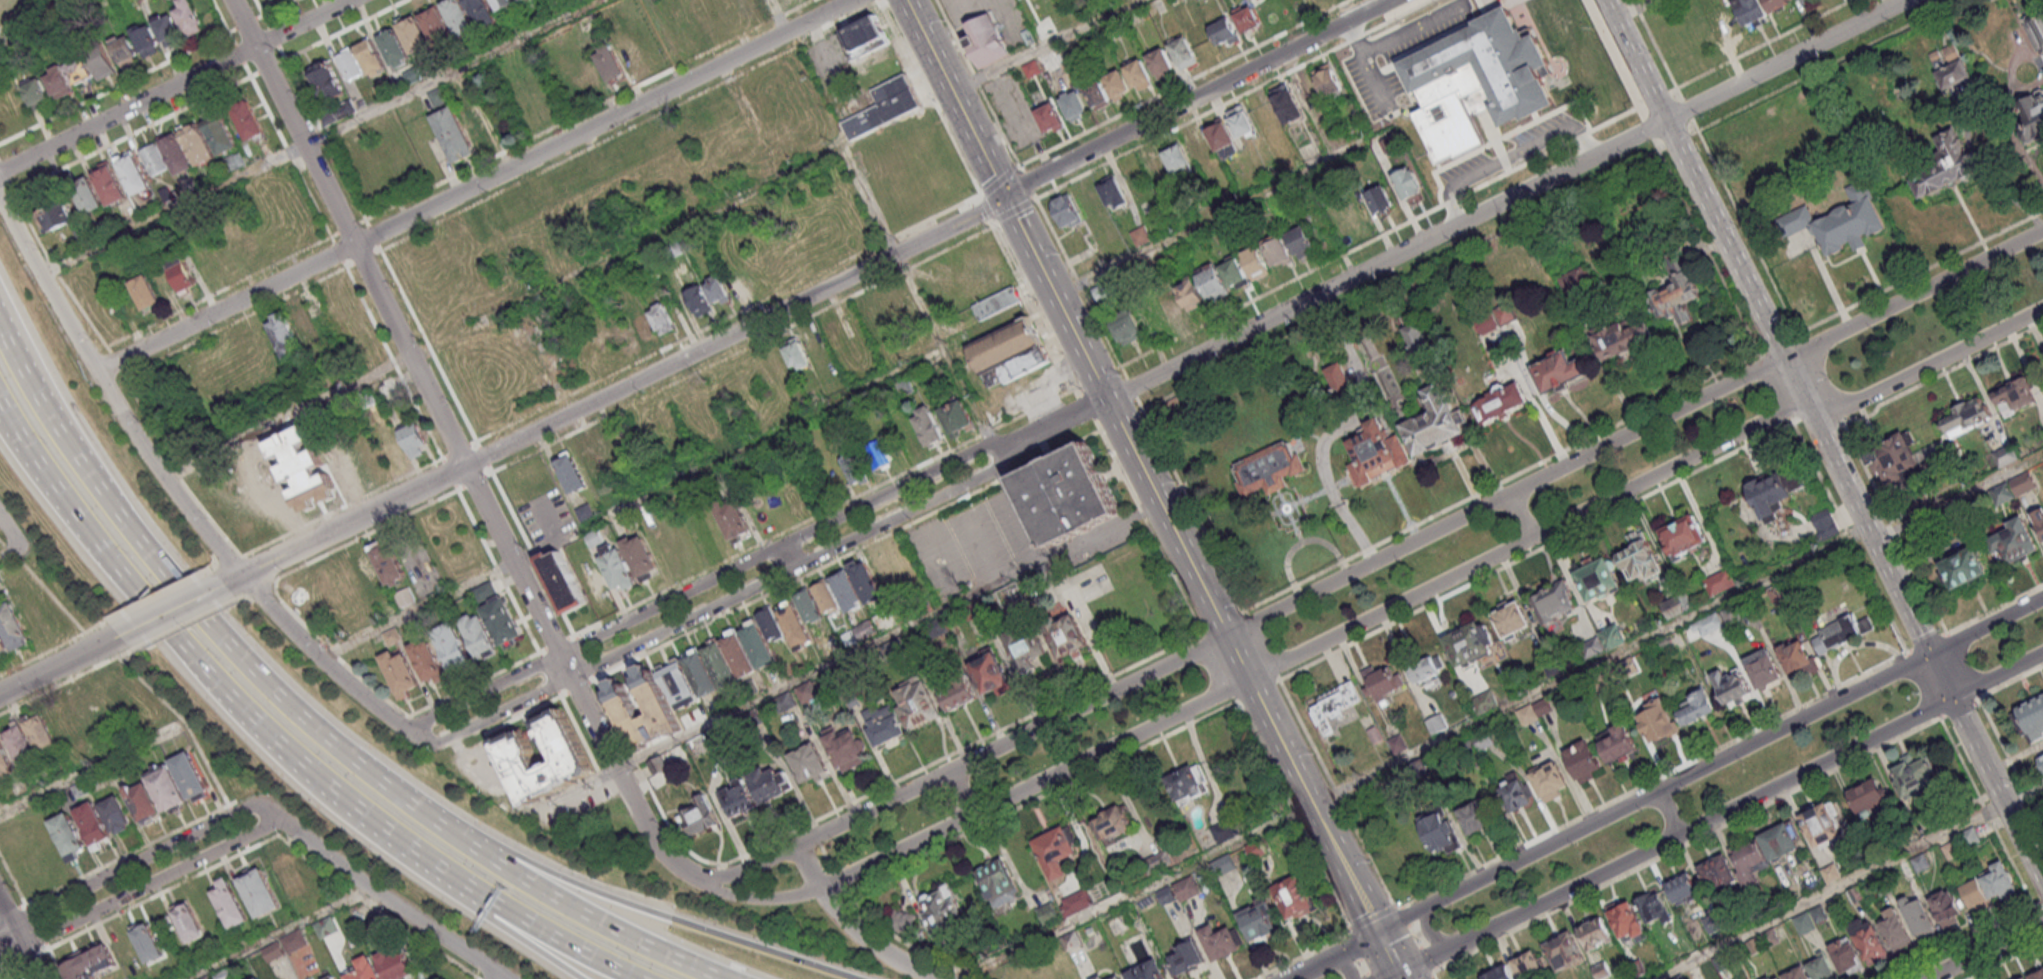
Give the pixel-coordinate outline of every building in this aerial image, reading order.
[(186,31),(188,30),(190,35),(201,30),(199,25),(203,23),(192,0),(178,0),(182,7),(175,10),(186,31)] [(441,2),(445,0),(461,0),(475,27),(458,36),(441,2)] [(480,28),(465,0),(485,0),(495,20),(480,28)] [(498,11),(492,0),(516,0),(517,2),(498,11)] [(1744,25),(1732,0),(1761,0),(1767,13),(1759,17),(1762,23),(1750,29),(1747,23),(1744,25)] [(1768,12),(1762,0),(1788,0),(1789,2),(1784,5),(1785,7),(1777,11),(1774,9),(1768,12)] [(418,14),(437,4),(452,33),(434,43),(418,14)] [(1232,9),(1244,34),(1246,33),(1247,36),(1266,26),(1262,18),(1260,19),(1253,4),(1242,9),(1240,5),(1232,9)] [(1399,62),(1475,24),(1474,21),(1483,16),(1509,4),(1520,26),(1523,25),(1524,28),(1530,25),(1533,31),(1536,30),(1552,63),(1548,65),(1551,72),(1546,75),(1547,78),(1545,79),(1556,102),(1537,111),(1524,117),(1523,115),(1502,125),(1492,105),(1476,113),(1490,140),(1456,157),(1453,151),(1438,159),(1415,112),(1427,106),(1419,91),(1415,93),(1399,62)] [(982,69),(966,34),(971,31),(968,23),(992,11),(1013,54),(982,69)] [(151,19),(163,43),(182,34),(171,13),(162,17),(161,14),(151,19)] [(2042,54),(2042,13),(2025,21),(2039,56),(2042,54)] [(396,24),(415,14),(430,44),(412,54),(396,24)] [(836,33),(876,15),(889,41),(849,61),(836,33)] [(1207,26),(1229,15),(1241,39),(1231,44),(1229,39),(1221,43),(1219,42),(1216,43),(1207,26)] [(130,29),(145,58),(158,51),(156,46),(161,44),(151,23),(142,28),(140,24),(130,29)] [(377,36),(384,33),(384,31),(389,28),(392,29),(394,27),(408,56),(404,59),(406,62),(397,66),(395,63),(391,65),(377,36)] [(123,69),(137,62),(134,56),(138,54),(129,34),(122,38),(119,33),(109,38),(123,69)] [(1168,45),(1178,65),(1180,64),(1182,68),(1195,61),(1193,57),(1194,56),(1185,36),(1177,40),(1175,36),(1168,40),(1170,43),(1168,45)] [(354,46),(371,37),(386,65),(381,68),(383,71),(375,75),(373,71),(369,73),(354,46)] [(609,42),(599,47),(601,51),(593,54),(608,84),(626,75),(609,42)] [(1944,49),(1951,64),(1962,58),(1955,44),(1944,49)] [(86,53),(99,81),(116,72),(103,45),(86,53)] [(1145,54),(1164,46),(1174,68),(1166,72),(1168,77),(1160,81),(1157,75),(1155,76),(1145,54)] [(335,55),(352,47),(365,72),(348,81),(335,55)] [(1040,59),(1046,72),(1060,66),(1053,53),(1040,59)] [(64,65),(73,85),(95,75),(86,55),(64,65)] [(1023,65),(1029,79),(1044,72),(1037,58),(1023,65)] [(1123,67),(1125,66),(1124,63),(1130,60),(1132,62),(1141,58),(1152,80),(1134,89),(1123,67)] [(1936,73),(1945,91),(1972,77),(1963,59),(1936,73)] [(310,70),(330,60),(346,94),(326,103),(310,70)] [(1312,70),(1325,97),(1344,88),(1332,61),(1312,70)] [(44,76),(53,96),(55,94),(57,98),(72,90),(70,87),(72,86),(62,67),(61,68),(59,64),(51,68),(53,72),(44,76)] [(1101,76),(1120,67),(1130,89),(1123,92),(1125,97),(1116,102),(1114,98),(1112,99),(1101,76)] [(904,72),(914,87),(877,104),(869,90),(904,72)] [(19,82),(32,106),(36,109),(49,102),(50,99),(38,77),(34,79),(32,75),(19,82)] [(1083,88),(1100,80),(1110,100),(1108,101),(1110,103),(1096,110),(1095,107),(1093,108),(1083,88)] [(1284,124),(1270,97),(1272,96),(1270,91),(1285,82),(1288,87),(1290,86),(1304,114),(1284,124)] [(442,86),(448,100),(434,106),(428,92),(442,86)] [(914,87),(922,104),(845,140),(836,123),(914,87)] [(1059,98),(1069,120),(1071,119),(1072,121),(1081,117),(1080,114),(1088,110),(1078,89),(1070,93),(1068,90),(1061,94),(1062,97),(1059,98)] [(2039,92),(2042,90),(2042,139),(2026,148),(2017,130),(2026,125),(2016,104),(2039,92)] [(1265,135),(1283,125),(1266,94),(1248,103),(1265,135)] [(230,107),(247,98),(266,136),(256,141),(253,137),(246,140),(230,107)] [(319,115),(349,99),(355,110),(325,125),(319,115)] [(1034,110),(1043,106),(1042,104),(1048,101),(1049,103),(1052,101),(1064,123),(1063,124),(1064,127),(1056,132),(1054,128),(1046,132),(1034,110)] [(1237,139),(1227,118),(1229,117),(1226,111),(1242,103),(1245,110),(1247,109),(1256,129),(1255,130),(1256,133),(1248,137),(1247,134),(1237,139)] [(431,115),(451,104),(476,152),(454,163),(431,115)] [(202,121),(220,111),(237,145),(219,155),(202,121)] [(1204,129),(1216,152),(1218,151),(1222,159),(1237,151),(1233,142),(1235,141),(1225,121),(1222,123),(1219,117),(1213,121),(1214,124),(1204,129)] [(179,131),(197,121),(214,156),(196,166),(179,131)] [(1911,181),(1917,178),(1916,176),(1940,164),(1937,159),(1938,154),(1942,152),(1937,143),(1939,142),(1937,138),(1955,129),(1969,156),(1977,152),(1982,161),(1974,165),(1977,171),(1973,173),(1974,175),(1973,177),(1968,179),(1965,179),(1965,178),(1956,182),(1958,185),(1930,198),(1929,196),(1921,200),(1911,181)] [(158,140),(176,132),(193,166),(176,175),(158,140)] [(1161,151),(1172,173),(1182,168),(1184,173),(1191,170),(1189,164),(1191,163),(1181,143),(1178,144),(1176,140),(1168,144),(1170,147),(1161,151)] [(138,149),(155,141),(167,167),(151,175),(138,149)] [(115,158),(133,195),(151,186),(133,149),(115,158)] [(223,159),(240,151),(246,163),(229,172),(223,159)] [(1171,178),(1159,153),(1142,161),(1154,186),(1171,178)] [(90,169),(107,206),(126,197),(108,160),(90,169)] [(1393,173),(1408,165),(1410,169),(1415,167),(1425,186),(1421,188),(1423,190),(1418,193),(1421,198),(1408,204),(1393,173)] [(1099,185),(1105,182),(1103,178),(1114,173),(1115,177),(1117,176),(1129,200),(1118,206),(1116,202),(1109,205),(1099,185)] [(71,184),(86,214),(103,205),(88,175),(71,184)] [(1843,186),(1864,176),(1889,229),(1864,241),(1866,244),(1852,251),(1851,247),(1825,260),(1814,237),(1810,239),(1806,229),(1780,242),(1770,221),(1805,204),(1814,222),(1832,213),(1835,209),(1840,205),(1846,204),(1852,203),(1843,186)] [(1365,193),(1383,184),(1394,204),(1390,207),(1392,210),(1383,215),(1380,211),(1376,213),(1365,193)] [(1049,201),(1070,191),(1082,217),(1080,218),(1082,222),(1073,226),(1071,224),(1062,228),(1049,201)] [(45,232),(72,220),(60,194),(33,207),(45,232)] [(1285,233),(1303,223),(1315,246),(1311,248),(1313,252),(1302,258),(1299,253),(1297,254),(1285,233)] [(1130,231),(1143,224),(1150,239),(1137,246),(1130,231)] [(1260,241),(1272,266),(1280,262),(1283,267),(1293,262),(1291,257),(1293,256),(1283,236),(1280,237),(1277,233),(1260,241)] [(1238,251),(1255,242),(1271,272),(1253,281),(1238,251)] [(1647,297),(1659,322),(1668,317),(1671,322),(1678,318),(1682,326),(1693,320),(1686,305),(1700,298),(1677,252),(1663,259),(1677,286),(1664,293),(1662,289),(1647,297)] [(166,261),(182,253),(197,283),(191,286),(191,290),(184,294),(180,294),(164,262),(166,261)] [(1219,266),(1227,262),(1225,258),(1235,254),(1236,257),(1238,256),(1249,278),(1248,278),(1250,282),(1238,288),(1236,284),(1229,288),(1219,266)] [(1197,275),(1206,270),(1204,266),(1212,262),(1214,265),(1216,264),(1228,288),(1227,289),(1229,293),(1218,298),(1215,294),(1208,297),(1197,275)] [(1559,279),(1584,266),(1590,277),(1587,278),(1590,283),(1568,295),(1559,279)] [(705,285),(710,282),(708,278),(718,273),(731,299),(723,303),(721,298),(714,302),(705,285)] [(129,283),(144,274),(159,301),(154,304),(156,308),(146,314),(129,283)] [(1176,286),(1183,282),(1182,280),(1192,274),(1205,298),(1203,299),(1204,302),(1189,309),(1188,306),(1187,307),(1176,286)] [(1115,279),(1122,292),(1100,304),(1093,290),(1115,279)] [(686,291),(693,287),(691,284),(695,282),(697,285),(701,283),(711,304),(709,305),(711,310),(699,316),(697,311),(696,312),(686,291)] [(1155,296),(1175,286),(1186,308),(1184,310),(1186,313),(1171,321),(1169,317),(1166,318),(1155,296)] [(972,309),(1015,287),(1022,301),(979,323),(972,309)] [(286,313),(294,309),(291,304),(300,300),(320,337),(316,339),(318,343),(310,347),(306,341),(302,343),(286,313)] [(649,312),(657,331),(660,330),(661,333),(674,328),(672,323),(673,323),(665,305),(659,307),(658,304),(655,305),(656,308),(649,312)] [(1495,312),(1503,327),(1518,320),(1511,304),(1495,312)] [(1108,317),(1119,341),(1122,340),(1125,347),(1143,337),(1141,332),(1144,331),(1131,306),(1108,317)] [(631,318),(638,315),(636,311),(640,309),(642,312),(645,310),(657,336),(644,342),(642,338),(640,338),(631,318)] [(267,323),(274,320),(272,316),(280,311),(282,316),(285,315),(300,344),(293,348),(295,353),(285,359),(267,323)] [(1493,311),(1501,328),(1482,337),(1474,321),(1493,311)] [(1411,363),(1434,351),(1419,322),(1416,324),(1411,314),(1402,319),(1407,328),(1404,330),(1413,348),(1405,352),(1411,363)] [(980,372),(967,346),(1028,316),(1040,340),(980,372)] [(1589,331),(1605,361),(1620,354),(1624,361),(1637,355),(1634,347),(1653,338),(1644,319),(1625,329),(1621,322),(1603,331),(1600,325),(1589,331)] [(786,347),(799,340),(811,365),(800,369),(798,365),(795,366),(786,347)] [(1040,340),(980,372),(989,388),(1049,357),(1040,340)] [(1532,367),(1546,396),(1557,390),(1559,394),(1570,388),(1568,385),(1588,375),(1581,360),(1574,363),(1567,350),(1561,353),(1560,350),(1550,355),(1551,358),(1532,367)] [(1326,371),(1341,363),(1359,399),(1343,406),(1326,371)] [(1990,391),(1996,405),(2009,400),(2013,409),(2034,400),(2029,388),(2032,387),(2026,374),(1990,391)] [(377,384),(385,398),(400,389),(392,375),(377,384)] [(897,384),(903,397),(915,392),(909,379),(897,384)] [(1400,427),(1416,460),(1466,435),(1450,402),(1449,403),(1439,383),(1423,391),(1424,393),(1421,395),(1421,398),(1424,406),(1428,407),(1426,414),(1400,427)] [(1472,407),(1482,427),(1500,418),(1501,421),(1510,417),(1509,414),(1515,411),(1514,409),(1529,402),(1520,383),(1508,389),(1507,386),(1502,385),(1497,388),(1495,392),(1488,395),(1490,398),(1472,407)] [(1941,420),(1947,433),(1965,424),(1966,427),(1991,415),(1981,394),(1954,408),(1956,413),(1941,420)] [(949,404),(962,429),(965,427),(967,430),(975,427),(962,397),(949,404)] [(916,409),(927,404),(943,438),(927,446),(913,417),(919,414),(916,409)] [(962,429),(959,429),(962,434),(952,439),(938,410),(949,404),(962,429)] [(1347,471),(1351,469),(1349,466),(1358,462),(1348,443),(1369,432),(1366,425),(1379,418),(1393,445),(1401,441),(1412,463),(1400,469),(1396,461),(1369,475),(1373,483),(1360,489),(1359,486),(1355,488),(1347,471)] [(398,430),(417,420),(428,443),(421,446),(425,453),(413,459),(398,430)] [(265,442),(307,422),(316,440),(304,446),(307,452),(319,446),(327,463),(317,468),(320,474),(327,471),(335,487),(332,489),(336,498),(327,503),(323,495),(314,499),(318,507),(305,513),(303,507),(298,509),(289,491),(299,486),(295,479),(285,484),(277,466),(287,461),(283,455),(273,460),(265,442)] [(1902,430),(1870,447),(1873,451),(1866,455),(1883,488),(1902,479),(1906,486),(1917,480),(1912,470),(1921,466),(1902,430)] [(1014,475),(1087,439),(1122,510),(1049,546),(1014,475)] [(862,449),(880,440),(893,464),(883,469),(881,466),(873,470),(862,449)] [(1236,466),(1246,461),(1246,460),(1275,446),(1276,447),(1286,443),(1287,446),(1289,444),(1295,456),(1299,454),(1307,472),(1293,479),(1291,476),(1285,479),(1288,488),(1270,497),(1265,488),(1257,491),(1259,494),(1245,501),(1236,484),(1241,482),(1235,470),(1238,469),(1236,466)] [(2012,444),(2020,459),(2001,469),(1993,454),(2012,444)] [(839,458),(852,484),(859,481),(860,483),(869,479),(855,450),(839,458)] [(555,461),(571,453),(588,486),(571,494),(555,461)] [(1748,487),(1760,480),(1761,483),(1781,473),(1783,475),(1796,469),(1805,487),(1792,494),(1793,497),(1781,503),(1784,509),(1777,513),(1779,515),(1777,516),(1779,521),(1769,526),(1767,521),(1764,522),(1760,513),(1759,513),(1748,491),(1749,490),(1748,487)] [(2010,481),(2018,497),(2038,488),(2030,472),(2010,481)] [(2008,482),(2017,498),(1998,508),(1990,491),(2008,482)] [(1925,488),(1932,503),(1910,513),(1903,498),(1925,488)] [(714,508),(732,544),(752,534),(734,498),(714,508)] [(1963,503),(1971,519),(1953,528),(1945,512),(1963,503)] [(1830,509),(1841,533),(1824,542),(1812,519),(1830,509)] [(2042,539),(2042,510),(2032,516),(2042,539)] [(1659,531),(1675,564),(1684,559),(1683,556),(1688,554),(1687,553),(1707,543),(1694,515),(1659,531)] [(2023,517),(2040,551),(2010,566),(2006,558),(2000,560),(1997,554),(1995,555),(1989,541),(2011,530),(2008,524),(2023,517)] [(584,534),(598,527),(604,540),(591,547),(584,534)] [(1618,556),(1630,581),(1635,579),(1635,580),(1640,578),(1642,582),(1648,578),(1649,580),(1653,578),(1655,581),(1661,578),(1660,575),(1664,573),(1644,533),(1639,535),(1637,532),(1628,537),(1634,548),(1630,548),(1623,551),(1621,554),(1618,556)] [(620,541),(641,582),(653,575),(651,571),(657,568),(640,535),(632,539),(631,536),(620,541)] [(368,545),(387,536),(406,575),(400,578),(402,583),(395,586),(394,583),(388,585),(368,545)] [(600,557),(604,555),(600,548),(612,542),(615,548),(619,546),(635,578),(633,579),(636,584),(627,588),(625,583),(616,588),(600,557)] [(1976,547),(1989,575),(1977,581),(1978,584),(1967,589),(1966,587),(1950,595),(1940,574),(1944,572),(1940,564),(1976,547)] [(536,559),(558,548),(587,604),(565,616),(536,559)] [(367,591),(384,581),(365,549),(348,559),(367,591)] [(611,598),(594,553),(574,561),(591,606),(611,598)] [(849,569),(850,568),(848,563),(858,558),(860,562),(865,560),(884,596),(867,605),(849,569)] [(1574,575),(1584,594),(1582,595),(1586,603),(1588,602),(1590,604),(1600,599),(1602,600),(1608,597),(1609,594),(1621,587),(1613,571),(1615,570),(1616,567),(1614,563),(1611,562),(1609,563),(1607,559),(1597,564),(1594,558),(1584,563),(1587,569),(1574,575)] [(1051,562),(1060,578),(1045,586),(1037,570),(1051,562)] [(4,580),(16,575),(11,563),(0,567),(4,580)] [(830,577),(847,569),(864,605),(847,613),(830,577)] [(1704,581),(1713,598),(1737,586),(1729,569),(1704,581)] [(812,586),(826,579),(839,605),(825,613),(812,586)] [(480,607),(499,646),(504,644),(506,647),(516,642),(514,638),(523,633),(503,593),(498,594),(492,580),(474,589),(482,605),(480,607)] [(1567,581),(1575,598),(1572,599),(1577,609),(1557,620),(1561,629),(1550,634),(1533,601),(1542,596),(1541,594),(1551,589),(1552,591),(1559,587),(1558,585),(1567,581)] [(994,591),(1000,606),(1021,598),(1016,583),(994,591)] [(1780,584),(1787,598),(1774,604),(1767,591),(1780,584)] [(395,592),(409,585),(417,599),(403,606),(395,592)] [(793,596),(808,588),(822,614),(820,615),(821,617),(811,622),(810,620),(806,622),(793,596)] [(930,615),(961,607),(956,588),(925,596),(930,615)] [(1661,605),(1677,597),(1677,598),(1686,594),(1693,607),(1685,611),(1686,613),(1669,621),(1661,605)] [(777,611),(779,610),(777,607),(783,604),(782,603),(791,598),(793,603),(795,602),(813,638),(806,641),(808,645),(799,650),(797,647),(795,648),(777,611)] [(981,599),(988,613),(970,622),(962,608),(981,599)] [(1493,616),(1505,640),(1507,640),(1509,643),(1519,638),(1517,635),(1533,627),(1520,602),(1511,607),(1509,602),(1500,606),(1502,611),(1493,616)] [(12,648),(0,623),(0,610),(13,604),(30,640),(12,648)] [(756,614),(763,611),(762,608),(769,605),(785,634),(770,642),(756,614)] [(1721,613),(1732,633),(1745,626),(1735,606),(1721,613)] [(874,619),(881,634),(898,625),(891,610),(874,619)] [(460,619),(478,656),(484,653),(487,658),(497,653),(494,648),(497,647),(481,614),(474,618),(472,613),(460,619)] [(1691,626),(1718,613),(1724,626),(1712,632),(1713,634),(1703,639),(1700,631),(1695,633),(1691,626)] [(1813,640),(1822,657),(1852,642),(1851,641),(1874,629),(1869,619),(1857,625),(1852,615),(1820,631),(1822,636),(1813,640)] [(1043,624),(1060,661),(1071,656),(1074,660),(1082,657),(1079,651),(1088,646),(1074,616),(1058,623),(1056,618),(1043,624)] [(740,630),(748,627),(746,622),(755,617),(776,661),(759,669),(740,630)] [(929,626),(936,640),(951,632),(944,618),(929,626)] [(433,630),(453,620),(472,658),(453,668),(433,630)] [(855,629),(862,643),(879,634),(872,621),(855,629)] [(1479,623),(1481,628),(1487,626),(1490,632),(1491,633),(1493,635),(1493,637),(1493,639),(1497,646),(1492,648),(1495,654),(1475,664),(1474,662),(1460,670),(1445,640),(1448,639),(1446,635),(1468,624),(1470,627),(1479,623)] [(1599,634),(1608,652),(1627,643),(1618,625),(1599,634)] [(722,640),(729,637),(726,631),(737,626),(759,671),(740,679),(722,640)] [(10,650),(0,655),(0,630),(10,650)] [(1003,637),(1022,677),(1036,671),(1033,663),(1047,656),(1035,630),(1021,637),(1017,630),(1003,637)] [(853,631),(859,643),(848,649),(842,637),(853,631)] [(408,645),(426,682),(436,677),(439,683),(448,679),(444,671),(447,670),(429,635),(408,645)] [(702,650),(710,646),(708,640),(717,635),(739,680),(721,689),(702,650)] [(882,648),(890,663),(914,651),(906,635),(882,648)] [(1599,637),(1605,651),(1587,660),(1581,646),(1599,637)] [(1779,654),(1790,676),(1799,671),(1803,678),(1821,669),(1816,658),(1812,660),(1802,642),(1793,646),(1792,643),(1779,649),(1781,653),(1779,654)] [(682,659),(692,654),(690,650),(698,646),(719,689),(701,698),(682,659)] [(972,666),(987,697),(997,692),(1000,698),(1016,691),(994,647),(983,653),(986,659),(972,666)] [(379,656),(401,701),(413,695),(410,690),(421,685),(405,652),(396,657),(393,649),(379,656)] [(1744,662),(1759,692),(1784,680),(1769,649),(1744,662)] [(656,672),(658,671),(656,667),(663,663),(666,667),(672,664),(670,660),(677,656),(697,694),(695,695),(697,700),(679,709),(676,705),(674,706),(656,672)] [(1409,669),(1417,685),(1425,681),(1426,682),(1432,679),(1431,678),(1440,673),(1432,657),(1409,669)] [(1617,664),(1625,680),(1640,672),(1633,657),(1617,664)] [(603,690),(634,754),(647,747),(644,742),(666,731),(668,734),(679,729),(650,670),(647,671),(643,664),(635,668),(638,674),(634,676),(651,713),(641,718),(623,681),(619,683),(615,676),(603,682),(607,689),(603,690)] [(939,689),(951,714),(980,700),(963,667),(952,672),(956,680),(939,689)] [(1362,674),(1375,668),(1378,674),(1386,670),(1387,672),(1390,670),(1399,688),(1398,689),(1399,691),(1387,697),(1389,701),(1382,705),(1377,695),(1369,698),(1366,691),(1370,689),(1371,688),(1371,687),(1371,686),(1370,683),(1367,684),(1362,674)] [(1712,676),(1727,707),(1728,706),(1730,711),(1754,699),(1739,669),(1733,672),(1735,676),(1732,678),(1731,676),(1726,678),(1722,671),(1712,676)] [(898,688),(900,692),(897,693),(904,707),(899,709),(912,733),(945,718),(927,682),(924,683),(921,677),(920,677),(919,677),(917,677),(916,678),(914,679),(913,680),(911,681),(898,688)] [(750,683),(756,695),(765,691),(759,678),(750,683)] [(796,689),(804,706),(821,697),(813,681),(796,689)] [(1353,681),(1357,688),(1355,688),(1362,702),(1344,711),(1346,715),(1336,721),(1334,717),(1329,720),(1336,733),(1327,737),(1322,727),(1321,727),(1314,714),(1315,714),(1313,710),(1322,706),(1318,699),(1353,681)] [(1704,687),(1717,713),(1686,729),(1678,715),(1685,711),(1682,706),(1691,701),(1690,698),(1695,696),(1693,692),(1704,687)] [(791,691),(799,706),(782,715),(774,700),(791,691)] [(1492,691),(1499,705),(1480,716),(1472,702),(1492,691)] [(846,699),(851,710),(862,705),(857,694),(846,699)] [(1534,706),(1541,718),(1554,712),(1548,699),(1534,706)] [(1638,718),(1652,745),(1669,737),(1670,738),(1680,734),(1662,699),(1658,701),(1657,700),(1654,701),(1654,703),(1647,707),(1650,712),(1638,718)] [(2019,711),(2042,699),(2042,740),(2037,743),(2033,735),(2031,735),(2019,711)] [(864,714),(870,727),(868,728),(878,749),(907,735),(893,705),(882,711),(881,710),(875,712),(875,714),(873,710),(864,714)] [(1533,706),(1540,720),(1524,729),(1516,714),(1533,706)] [(738,718),(745,732),(765,722),(758,709),(738,718)] [(561,711),(564,712),(595,776),(566,790),(565,792),(559,795),(556,794),(545,799),(544,798),(539,800),(540,802),(535,804),(534,806),(530,809),(529,808),(528,808),(496,745),(497,743),(501,741),(502,742),(520,733),(524,735),(532,752),(533,757),(532,757),(539,773),(545,771),(544,768),(552,765),(553,767),(559,764),(552,747),(547,746),(536,724),(561,711)] [(1427,723),(1434,737),(1450,729),(1442,715),(1427,723)] [(26,725),(44,716),(61,752),(43,761),(26,725)] [(5,736),(15,731),(12,725),(21,721),(40,760),(22,769),(5,736)] [(1597,737),(1611,764),(1638,750),(1624,723),(1597,737)] [(1377,727),(1385,741),(1375,746),(1368,733),(1377,727)] [(707,735),(715,751),(729,744),(720,728),(707,735)] [(824,733),(827,739),(826,739),(840,769),(843,768),(846,773),(867,763),(865,759),(868,758),(855,731),(853,733),(851,730),(841,735),(839,732),(838,733),(835,728),(824,733)] [(1473,737),(1480,752),(1496,745),(1488,729),(1473,737)] [(1402,735),(1410,750),(1396,757),(1389,742),(1402,735)] [(1459,743),(1466,757),(1478,751),(1471,737),(1459,743)] [(14,769),(0,776),(0,741),(14,769)] [(1564,753),(1576,747),(1576,746),(1587,741),(1589,746),(1591,745),(1604,770),(1594,775),(1596,779),(1582,786),(1580,782),(1579,782),(1564,753)] [(789,758),(795,770),(796,770),(805,786),(816,781),(818,784),(831,778),(829,774),(830,773),(816,744),(813,745),(812,742),(806,745),(807,748),(790,756),(790,758),(789,758)] [(173,763),(191,754),(210,793),(192,802),(173,763)] [(1894,771),(1906,766),(1903,759),(1912,754),(1916,761),(1930,755),(1939,773),(1934,776),(1938,784),(1905,800),(1897,784),(1900,783),(1894,771)] [(648,764),(655,778),(669,771),(662,757),(648,764)] [(1411,766),(1418,779),(1429,774),(1423,760),(1411,766)] [(1532,772),(1541,768),(1543,771),(1546,769),(1545,768),(1556,763),(1557,767),(1560,765),(1571,788),(1561,793),(1563,797),(1546,806),(1532,777),(1534,776),(1532,772)] [(1166,780),(1179,807),(1210,792),(1206,784),(1208,783),(1200,766),(1194,768),(1193,767),(1166,780)] [(148,780),(172,769),(189,803),(166,815),(148,780)] [(749,777),(763,807),(789,794),(776,769),(767,774),(765,769),(749,777)] [(1499,789),(1513,816),(1534,806),(1518,772),(1508,777),(1511,783),(1499,789)] [(719,796),(723,804),(727,802),(735,819),(758,808),(745,781),(742,780),(737,782),(735,785),(738,791),(733,794),(731,790),(719,796)] [(1849,794),(1861,818),(1862,817),(1864,821),(1875,816),(1873,812),(1894,801),(1887,788),(1883,791),(1877,780),(1849,794)] [(73,789),(79,801),(92,794),(86,782),(73,789)] [(127,795),(143,825),(145,824),(148,830),(159,824),(157,818),(164,815),(148,785),(134,791),(133,788),(128,791),(130,794),(127,795)] [(677,819),(682,829),(684,828),(689,839),(710,830),(710,831),(719,827),(719,825),(720,824),(707,795),(697,799),(701,806),(686,813),(687,814),(677,819)] [(100,807),(115,835),(119,833),(121,837),(132,831),(130,827),(133,826),(119,798),(100,807)] [(1459,813),(1471,838),(1499,825),(1486,800),(1459,813)] [(1800,818),(1805,826),(1803,827),(1809,840),(1810,839),(1816,851),(1845,837),(1836,819),(1840,817),(1833,802),(1800,818)] [(1418,821),(1428,816),(1430,820),(1434,818),(1430,809),(1441,803),(1464,848),(1450,855),(1447,848),(1436,854),(1418,821)] [(77,814),(95,805),(112,840),(95,849),(77,814)] [(1100,818),(1101,820),(1093,824),(1102,842),(1112,836),(1114,839),(1134,829),(1126,812),(1124,813),(1121,807),(1100,818)] [(1925,814),(1935,833),(1951,825),(1943,810),(1937,813),(1935,809),(1925,814)] [(51,824),(69,815),(86,851),(69,859),(51,824)] [(1211,829),(1219,846),(1241,835),(1233,818),(1211,829)] [(1760,838),(1773,864),(1801,851),(1788,825),(1760,838)] [(1033,844),(1053,883),(1068,876),(1062,863),(1078,855),(1064,828),(1033,844)] [(1962,835),(1969,850),(1983,843),(1976,828),(1962,835)] [(1757,840),(1770,867),(1755,874),(1759,883),(1745,890),(1738,875),(1741,874),(1729,850),(1744,843),(1745,846),(1757,840)] [(1246,848),(1254,862),(1269,854),(1262,841),(1246,848)] [(1956,841),(1962,854),(1949,860),(1943,848),(1956,841)] [(1143,863),(1151,878),(1175,865),(1168,850),(1143,863)] [(1912,860),(1918,874),(1932,868),(1926,854),(1912,860)] [(1212,864),(1219,879),(1238,870),(1231,855),(1212,864)] [(1698,869),(1708,889),(1710,887),(1714,894),(1739,882),(1725,855),(1698,869)] [(979,874),(988,892),(987,895),(991,902),(994,903),(997,910),(1019,899),(1017,895),(1020,893),(1019,892),(1021,891),(1005,861),(989,869),(988,869),(983,871),(983,872),(979,874)] [(1993,867),(2005,861),(2018,888),(2017,888),(2020,893),(2004,901),(2001,895),(1992,900),(1983,881),(1997,874),(1993,867)] [(1841,876),(1834,863),(1821,871),(1829,883),(1841,876)] [(240,882),(264,870),(283,909),(260,921),(240,882)] [(1690,873),(1703,898),(1691,905),(1689,902),(1680,907),(1679,904),(1676,906),(1666,886),(1690,873)] [(1872,879),(1878,891),(1891,886),(1885,873),(1872,879)] [(1174,887),(1182,905),(1202,895),(1193,877),(1174,887)] [(1273,889),(1286,915),(1282,917),(1286,926),(1314,913),(1315,914),(1322,911),(1309,885),(1305,887),(1300,877),(1273,889)] [(213,895),(223,890),(220,884),(229,879),(251,923),(233,932),(213,895)] [(1980,881),(1993,906),(1981,912),(1979,908),(1973,911),(1963,889),(1980,881)] [(915,893),(923,908),(921,909),(925,917),(927,916),(941,945),(958,936),(951,921),(965,915),(950,885),(943,889),(945,893),(934,898),(933,897),(931,896),(927,898),(926,900),(921,890),(915,893)] [(1157,894),(1164,908),(1178,901),(1172,887),(1157,894)] [(1860,887),(1866,900),(1855,906),(1849,893),(1860,887)] [(1062,908),(1067,919),(1096,906),(1088,890),(1064,902),(1066,906),(1062,908)] [(1930,902),(1944,930),(1961,922),(1959,919),(1963,917),(1952,893),(1948,895),(1947,892),(1937,896),(1938,898),(1930,902)] [(1634,902),(1647,928),(1659,922),(1657,919),(1661,917),(1665,925),(1673,921),(1660,894),(1649,899),(1648,895),(1634,902)] [(1238,916),(1252,944),(1256,942),(1257,944),(1277,934),(1276,932),(1278,931),(1272,920),(1277,917),(1270,903),(1268,904),(1265,898),(1257,902),(1260,908),(1255,911),(1254,909),(1238,916)] [(1901,902),(1905,909),(1903,910),(1917,938),(1920,936),(1922,940),(1937,933),(1935,929),(1937,928),(1923,900),(1914,905),(1911,898),(1901,902)] [(1755,905),(1761,917),(1774,911),(1768,899),(1755,905)] [(1607,909),(1610,914),(1608,915),(1622,941),(1623,940),(1625,944),(1634,940),(1635,940),(1637,939),(1639,944),(1649,939),(1645,930),(1646,929),(1640,917),(1638,918),(1631,904),(1624,908),(1621,902),(1607,909)] [(175,915),(181,912),(181,910),(191,905),(207,938),(190,946),(175,915)] [(1039,911),(1047,927),(1060,921),(1052,905),(1039,911)] [(1818,925),(1811,912),(1822,906),(1829,919),(1818,925)] [(1754,907),(1760,919),(1746,926),(1741,914),(1754,907)] [(1881,927),(1893,953),(1914,943),(1900,915),(1899,916),(1896,909),(1885,914),(1888,919),(1882,922),(1884,925),(1881,927)] [(895,912),(890,929),(913,935),(917,917),(895,912)] [(1717,913),(1725,929),(1711,936),(1703,920),(1717,913)] [(1809,913),(1817,930),(1801,937),(1793,920),(1809,913)] [(322,939),(340,930),(332,915),(314,924),(322,939)] [(1579,930),(1589,950),(1591,949),(1592,952),(1600,948),(1599,947),(1607,943),(1608,946),(1614,942),(1613,940),(1614,940),(1603,918),(1579,930)] [(1849,928),(1871,969),(1892,958),(1875,927),(1874,927),(1872,923),(1866,926),(1863,920),(1849,928)] [(131,931),(148,922),(166,958),(148,967),(131,931)] [(1201,933),(1216,965),(1243,952),(1231,929),(1218,936),(1212,925),(1202,930),(1203,932),(1201,933)] [(279,938),(279,940),(261,948),(268,963),(287,954),(309,944),(301,928),(279,938)] [(1762,935),(1769,949),(1781,943),(1774,929),(1762,935)] [(1062,939),(1069,953),(1084,946),(1077,932),(1062,939)] [(1545,946),(1554,966),(1555,966),(1560,974),(1572,968),(1572,967),(1576,965),(1577,967),(1587,962),(1572,933),(1545,946)] [(1761,937),(1767,950),(1754,956),(1748,943),(1761,937)] [(1850,937),(1867,969),(1851,977),(1850,974),(1844,977),(1832,955),(1833,954),(1830,948),(1850,937)] [(1190,943),(1202,967),(1195,970),(1196,972),(1191,974),(1190,973),(1180,978),(1180,977),(1174,978),(1169,968),(1173,966),(1169,959),(1179,954),(1177,949),(1190,943)] [(70,978),(98,978),(95,974),(97,973),(98,976),(118,966),(108,945),(64,967),(70,978)] [(387,978),(403,978),(417,972),(406,950),(397,954),(393,947),(376,955),(387,978)] [(1546,975),(1538,978),(1521,978),(1513,963),(1535,952),(1546,975)] [(1727,952),(1735,966),(1721,973),(1714,960),(1727,952)] [(1824,952),(1838,978),(1814,978),(1808,967),(1822,960),(1819,954),(1824,952)] [(372,954),(354,961),(358,971),(346,975),(348,978),(382,978),(372,954)] [(1635,978),(1637,978),(1648,973),(1642,960),(1629,966),(1635,978)] [(1128,978),(1166,978),(1157,961),(1136,972),(1134,968),(1126,972),(1128,975),(1126,976),(1128,978)] [(1598,978),(1605,978),(1613,975),(1606,961),(1592,968),(1598,978)] [(1508,965),(1515,978),(1483,978),(1508,965)] [(1805,968),(1810,978),(1784,978),(1805,968)] [(2017,978),(2042,978),(2042,969),(2017,978)]
